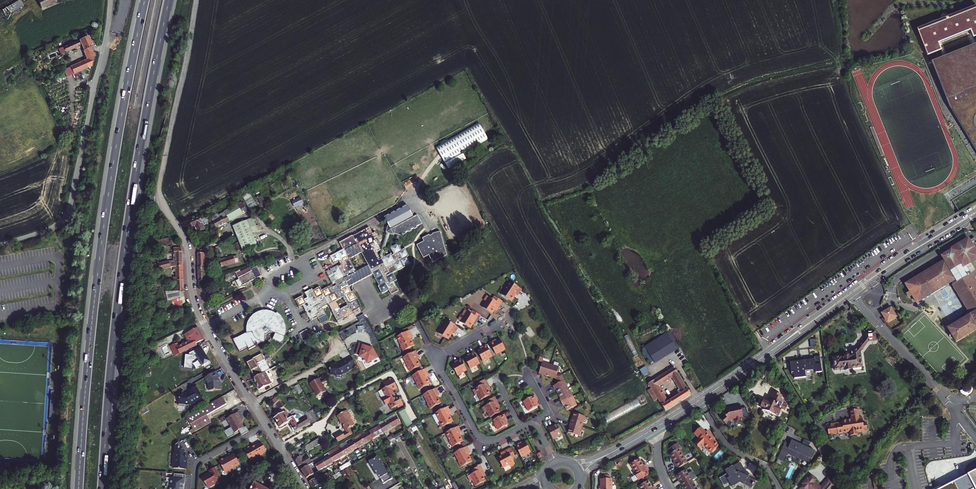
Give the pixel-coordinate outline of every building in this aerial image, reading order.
[(1,10),(5,17),(24,7),(20,0),(1,10)] [(41,9),(56,2),(55,0),(38,0),(41,9)] [(917,29),(927,57),(942,51),(939,43),(970,31),(973,38),(975,37),(975,6),(917,29)] [(88,36),(59,49),(61,54),(81,45),(87,59),(71,66),(68,60),(61,63),(67,77),(92,66),(95,52),(88,36)] [(932,63),(949,108),(975,152),(975,45),(932,63)] [(443,163),(486,139),(477,122),(434,146),(443,163)] [(249,193),(242,197),(249,210),(256,206),(249,193)] [(422,202),(431,220),(437,217),(428,199),(422,202)] [(242,213),(246,211),(242,204),(237,206),(236,204),(216,215),(213,209),(206,213),(212,223),(215,228),(242,214),(242,213)] [(383,217),(387,224),(384,232),(385,232),(389,233),(393,235),(393,233),(399,235),(401,234),(401,235),(405,233),(404,232),(406,231),(407,232),(410,230),(410,229),(412,227),(412,228),(416,226),(415,225),(420,222),(416,214),(414,211),(410,213),(405,204),(383,217)] [(212,223),(206,213),(204,214),(205,216),(199,220),(198,218),(190,222),(193,228),(195,227),(199,234),(206,230),(204,227),(207,225),(207,226),(212,223)] [(236,238),(245,234),(240,224),(227,230),(232,240),(236,238)] [(379,286),(378,287),(382,294),(389,291),(391,294),(399,290),(394,281),(397,280),(393,272),(411,263),(407,255),(408,254),(404,247),(400,249),(397,242),(390,246),(393,253),(391,254),(391,253),(383,256),(385,259),(382,261),(380,258),(378,259),(377,258),(378,258),(376,253),(378,251),(376,247),(377,247),(371,234),(368,236),(365,229),(352,236),(355,241),(358,240),(359,243),(345,251),(344,249),(329,257),(334,264),(338,262),(340,265),(339,266),(338,265),(330,269),(330,271),(329,271),(328,270),(325,272),(332,285),(334,284),(335,286),(329,289),(328,287),(321,291),(319,287),(312,291),(311,289),(304,293),(306,298),(303,300),(302,296),(294,300),(298,308),(302,306),(305,312),(310,321),(317,318),(321,327),(329,323),(322,309),(342,298),(346,307),(340,310),(339,308),(331,312),(337,323),(344,319),(344,320),(355,315),(354,312),(361,309),(356,300),(358,298),(354,291),(352,292),(349,287),(373,275),(379,286)] [(389,233),(385,232),(378,255),(380,258),(382,261),(385,259),(383,256),(382,254),(389,233)] [(424,242),(417,245),(423,258),(429,255),(430,256),(429,257),(433,263),(447,255),(440,232),(433,234),(433,235),(430,236),(429,235),(422,238),(424,242)] [(236,238),(239,245),(248,241),(245,234),(236,238)] [(916,304),(935,293),(950,283),(955,280),(950,272),(958,267),(960,269),(964,266),(975,258),(975,254),(967,239),(948,250),(949,252),(952,256),(950,257),(947,253),(943,256),(946,260),(943,262),(928,271),(905,285),(910,293),(912,297),(916,304)] [(156,252),(174,247),(172,240),(154,245),(156,252)] [(176,268),(184,268),(183,249),(176,250),(176,255),(175,255),(175,262),(162,263),(162,270),(176,268)] [(220,264),(221,268),(235,264),(233,257),(219,261),(220,264)] [(180,294),(180,290),(171,290),(168,291),(168,289),(165,289),(164,281),(162,270),(162,263),(161,262),(152,263),(151,263),(152,270),(149,304),(163,301),(185,298),(185,293),(180,294)] [(950,272),(955,280),(950,283),(951,286),(966,277),(966,276),(967,275),(967,276),(970,275),(964,266),(960,269),(958,267),(950,272)] [(239,288),(255,279),(248,267),(235,275),(237,278),(234,280),(239,288)] [(175,282),(184,281),(184,268),(176,268),(176,271),(179,271),(179,280),(175,280),(175,282)] [(948,330),(957,343),(975,331),(975,285),(970,275),(967,276),(967,275),(966,276),(966,277),(951,286),(970,316),(948,330)] [(185,293),(186,293),(185,292),(184,281),(175,282),(175,284),(179,284),(180,290),(180,294),(185,293)] [(522,289),(509,281),(503,289),(503,288),(500,293),(512,300),(515,296),(514,296),(515,294),(518,295),(522,289)] [(498,308),(502,301),(495,296),(493,299),(487,295),(484,300),(486,301),(482,307),(492,314),(494,310),(496,307),(498,308)] [(186,302),(185,298),(163,301),(169,316),(189,309),(186,302)] [(886,313),(883,315),(884,317),(889,323),(897,317),(891,309),(886,313)] [(275,332),(273,339),(283,342),(285,335),(286,334),(286,332),(286,331),(286,329),(286,327),(286,326),(286,324),(285,323),(285,321),(284,320),(283,318),(282,317),(281,316),(280,314),(279,313),(278,312),(277,314),(274,312),(272,311),(269,311),(266,310),(263,311),(260,311),(258,312),(255,313),(253,315),(251,317),(250,319),(248,322),(247,325),(247,327),(247,330),(247,333),(253,332),(253,334),(254,336),(255,338),(257,339),(259,341),(261,342),(263,342),(265,343),(265,333),(266,333),(267,333),(268,332),(269,332),(270,331),(275,332)] [(476,322),(481,315),(473,311),(471,314),(465,310),(462,315),(464,316),(460,322),(470,328),(473,324),(475,321),(476,322)] [(447,340),(451,334),(450,334),(451,332),(452,332),(453,333),(455,333),(458,327),(446,320),(440,328),(439,327),(436,333),(447,340)] [(171,347),(175,356),(197,346),(197,344),(204,340),(198,330),(197,328),(189,333),(194,341),(190,342),(177,348),(175,344),(171,347)] [(403,352),(415,345),(412,340),(411,341),(410,338),(411,338),(413,337),(413,335),(410,330),(397,337),(401,345),(400,346),(403,352)] [(863,343),(866,345),(869,341),(876,341),(875,332),(865,333),(866,340),(863,343)] [(679,349),(676,345),(669,334),(649,347),(657,360),(658,362),(679,349)] [(505,349),(500,338),(496,340),(494,341),(493,340),(489,342),(496,354),(505,349)] [(377,358),(372,349),(368,347),(369,345),(360,342),(356,353),(360,354),(359,356),(364,358),(367,363),(377,358)] [(483,361),(492,356),(486,344),(482,346),(483,347),(481,348),(477,350),(483,361)] [(653,362),(657,360),(649,347),(645,349),(653,362)] [(842,357),(833,358),(834,371),(862,367),(862,362),(860,352),(863,349),(860,347),(858,350),(852,351),(852,356),(850,356),(847,355),(845,355),(844,356),(844,358),(842,358),(842,357)] [(189,356),(185,356),(184,369),(192,369),(192,361),(197,359),(202,367),(203,366),(204,368),(211,364),(209,361),(208,362),(203,354),(204,353),(201,348),(189,354),(189,356)] [(419,358),(419,356),(416,351),(403,358),(408,366),(407,367),(410,372),(421,366),(419,361),(418,362),(416,359),(417,359),(419,358)] [(470,369),(480,363),(474,352),(470,354),(471,355),(469,356),(465,358),(470,369)] [(245,363),(254,379),(263,374),(258,364),(264,361),(261,355),(245,363)] [(543,375),(547,377),(551,365),(543,363),(545,356),(541,355),(539,362),(543,363),(540,373),(544,374),(543,375)] [(801,362),(790,363),(792,375),(794,374),(794,379),(806,378),(805,370),(815,369),(816,373),(822,372),(820,356),(814,357),(814,360),(810,360),(804,361),(803,360),(801,360),(801,362)] [(457,376),(467,371),(461,359),(457,361),(458,363),(455,364),(452,366),(457,376)] [(333,365),(331,365),(331,369),(330,369),(330,372),(331,372),(331,376),(335,376),(335,377),(338,377),(338,376),(342,376),(345,374),(345,375),(350,373),(350,372),(353,370),(352,367),(348,361),(348,360),(342,363),(342,364),(339,366),(338,366),(338,363),(333,363),(333,365)] [(555,379),(558,384),(564,380),(562,375),(557,374),(559,368),(551,365),(547,377),(551,378),(552,376),(555,377),(555,379)] [(644,376),(644,377),(648,374),(647,373),(649,372),(645,366),(640,369),(644,376)] [(278,371),(275,367),(263,374),(254,379),(261,391),(269,386),(265,378),(278,371)] [(664,409),(690,393),(674,367),(647,382),(650,386),(657,397),(664,409)] [(426,368),(413,375),(417,384),(416,385),(419,390),(431,383),(428,379),(427,379),(426,377),(427,377),(428,376),(429,374),(426,368)] [(217,371),(206,377),(208,380),(207,381),(209,383),(209,390),(222,389),(221,383),(220,383),(220,380),(219,378),(220,377),(217,371)] [(327,391),(320,378),(311,384),(314,389),(315,389),(316,391),(316,392),(318,396),(327,391)] [(396,399),(394,395),(394,394),(394,393),(393,393),(392,392),(392,391),(393,391),(394,392),(397,390),(398,388),(395,384),(396,382),(394,382),(392,378),(389,380),(389,381),(387,382),(387,381),(383,383),(386,388),(382,390),(386,397),(383,399),(386,405),(389,403),(390,405),(389,405),(391,409),(394,407),(395,409),(398,407),(398,408),(404,405),(400,397),(396,399)] [(481,400),(491,394),(489,390),(487,387),(489,386),(485,380),(477,384),(478,388),(472,391),(475,395),(477,394),(481,400)] [(555,389),(558,394),(568,389),(565,384),(566,383),(564,380),(558,384),(552,386),(554,390),(555,389)] [(185,404),(190,405),(203,397),(196,386),(189,390),(190,391),(188,393),(188,394),(185,394),(185,393),(180,392),(179,406),(185,406),(185,404)] [(657,397),(650,386),(647,388),(654,399),(657,397)] [(436,388),(423,395),(428,404),(427,404),(430,410),(442,404),(439,398),(437,399),(436,396),(437,396),(438,395),(439,393),(436,388)] [(559,399),(561,403),(573,396),(572,393),(571,392),(570,393),(568,389),(558,394),(561,399),(559,399)] [(768,403),(764,401),(764,402),(762,403),(761,405),(762,406),(761,407),(764,408),(766,409),(765,412),(765,413),(772,416),(773,415),(778,418),(780,416),(781,414),(781,412),(780,412),(783,405),(782,405),(783,401),(780,400),(781,396),(773,392),(768,403)] [(277,410),(284,404),(276,395),(270,402),(277,410)] [(537,399),(535,395),(523,401),(528,410),(539,405),(537,402),(536,399),(537,399)] [(196,431),(212,421),(208,414),(228,403),(223,396),(187,416),(194,428),(196,431)] [(564,405),(567,410),(577,405),(575,401),(576,400),(573,396),(561,403),(563,406),(564,405)] [(500,412),(498,408),(496,406),(498,404),(494,397),(486,401),(488,405),(482,408),(484,413),(487,412),(490,418),(500,412)] [(721,419),(725,424),(729,421),(731,419),(735,418),(736,421),(740,420),(740,417),(743,416),(742,416),(744,415),(744,412),(743,409),(741,410),(740,405),(732,407),(733,408),(726,409),(724,407),(721,410),(723,412),(722,413),(724,416),(721,419)] [(447,407),(434,414),(439,423),(438,423),(440,428),(452,422),(450,417),(448,418),(447,416),(448,415),(450,414),(450,413),(447,407)] [(234,408),(228,412),(231,416),(237,413),(234,408)] [(859,418),(858,409),(850,411),(852,419),(852,420),(847,421),(847,420),(842,421),(842,422),(832,424),(833,426),(831,426),(827,427),(829,434),(832,433),(838,432),(838,433),(850,431),(850,435),(858,434),(858,433),(862,432),(862,431),(867,430),(866,423),(863,424),(863,423),(862,417),(859,418)] [(291,432),(308,423),(306,418),(295,424),(291,417),(289,419),(285,412),(283,413),(281,410),(277,412),(279,415),(274,418),(279,428),(289,422),(291,426),(289,428),(291,432)] [(349,427),(355,424),(351,418),(352,417),(348,410),(338,416),(348,432),(344,435),(342,432),(335,436),(338,442),(352,433),(349,427)] [(405,410),(399,413),(407,428),(413,425),(405,410)] [(245,427),(241,420),(243,418),(239,412),(237,413),(229,418),(233,426),(226,430),(231,437),(237,433),(236,431),(237,431),(237,432),(240,430),(243,434),(250,430),(248,425),(245,427)] [(570,418),(569,422),(582,426),(585,416),(573,413),(572,419),(570,418)] [(504,414),(493,420),(498,430),(508,425),(507,422),(505,419),(506,418),(504,414)] [(400,423),(396,416),(391,418),(396,426),(400,423)] [(384,432),(396,426),(391,418),(385,421),(379,424),(384,432)] [(568,432),(579,435),(582,426),(569,422),(568,426),(569,427),(568,432)] [(384,432),(379,424),(372,428),(368,430),(369,433),(373,439),(384,432)] [(547,428),(553,439),(562,435),(557,425),(552,427),(551,426),(547,428)] [(458,426),(446,433),(450,441),(449,442),(452,448),(464,441),(461,436),(460,437),(459,434),(460,434),(461,433),(461,432),(458,426)] [(715,449),(719,446),(713,440),(710,437),(711,435),(707,431),(706,433),(700,428),(694,434),(699,439),(694,444),(696,446),(698,448),(698,447),(700,449),(704,445),(708,449),(707,449),(711,453),(712,452),(715,449)] [(809,433),(815,443),(819,440),(813,430),(809,433)] [(366,443),(373,439),(369,433),(366,435),(364,433),(361,435),(366,443)] [(358,448),(366,443),(361,435),(355,439),(356,441),(354,442),(358,448)] [(308,451),(323,442),(319,436),(304,444),(308,451)] [(804,439),(801,446),(807,449),(810,442),(804,439)] [(819,440),(815,443),(823,455),(825,453),(826,456),(829,455),(819,440)] [(522,443),(527,453),(531,451),(526,441),(522,443)] [(176,445),(174,468),(186,469),(186,463),(186,454),(184,454),(185,451),(179,442),(176,445)] [(247,449),(244,450),(247,456),(249,455),(251,458),(253,459),(258,456),(259,457),(262,455),(263,453),(266,452),(261,442),(254,445),(255,446),(252,447),(252,446),(251,447),(250,446),(246,448),(247,449)] [(346,455),(358,448),(354,442),(342,449),(346,455)] [(785,444),(778,459),(783,461),(787,453),(807,462),(809,458),(812,459),(815,452),(807,449),(801,446),(792,442),(790,446),(785,444)] [(515,446),(521,456),(527,453),(522,443),(519,444),(515,446)] [(673,462),(676,469),(687,462),(678,448),(679,447),(676,443),(669,447),(671,452),(669,453),(674,462),(673,462)] [(292,450),(295,456),(301,452),(297,447),(292,450)] [(334,462),(346,455),(342,449),(341,447),(336,450),(329,453),(331,456),(334,462)] [(472,463),(469,457),(468,457),(467,455),(468,455),(469,452),(466,447),(454,453),(458,463),(457,463),(460,469),(472,463)] [(516,455),(511,448),(511,447),(504,451),(505,453),(501,455),(498,457),(503,467),(509,464),(510,466),(515,463),(512,457),(516,455)] [(295,456),(294,456),(302,468),(302,470),(314,463),(313,461),(309,456),(305,458),(303,456),(305,455),(304,454),(303,451),(301,452),(295,456)] [(225,460),(224,460),(221,462),(220,463),(225,472),(232,469),(238,466),(240,464),(235,455),(225,460)] [(327,466),(334,462),(331,456),(324,460),(327,466)] [(372,460),(370,460),(371,462),(372,462),(385,483),(391,479),(394,478),(394,477),(393,478),(380,456),(372,460)] [(320,471),(327,466),(324,460),(322,458),(320,459),(315,462),(317,465),(320,471)] [(638,481),(644,477),(650,473),(645,465),(643,466),(639,460),(630,464),(636,474),(635,475),(638,481)] [(303,470),(308,477),(315,473),(312,468),(317,465),(315,462),(314,463),(302,470),(303,470)] [(482,474),(484,473),(480,465),(472,470),(473,473),(467,476),(470,481),(472,480),(475,486),(485,480),(484,477),(482,474)] [(724,472),(728,478),(726,480),(729,485),(732,483),(734,486),(739,482),(748,488),(750,488),(751,488),(753,486),(755,484),(748,479),(750,476),(748,474),(747,474),(746,474),(745,474),(745,475),(744,475),(744,476),(741,474),(742,472),(741,471),(740,470),(740,471),(739,471),(738,472),(734,466),(724,472)] [(202,478),(207,487),(222,479),(216,467),(210,470),(211,473),(209,475),(208,474),(202,478)] [(683,486),(692,480),(685,469),(677,474),(683,486)] [(942,488),(975,488),(975,471),(942,488)] [(325,482),(332,477),(330,472),(325,475),(326,476),(322,478),(325,482)] [(315,488),(324,482),(319,473),(316,474),(318,477),(311,481),(315,488)] [(182,484),(184,484),(185,475),(174,474),(174,478),(170,478),(169,483),(171,483),(170,488),(182,488),(182,484)] [(811,477),(808,480),(807,479),(802,485),(804,486),(801,488),(831,488),(834,485),(828,480),(821,488),(814,483),(816,481),(811,477)] [(599,488),(612,488),(611,479),(609,479),(603,480),(601,480),(601,487),(599,487),(599,488)] [(685,488),(697,488),(692,480),(683,486),(685,488)] [(654,486),(652,487),(648,481),(640,486),(642,488),(656,488),(654,486)]
